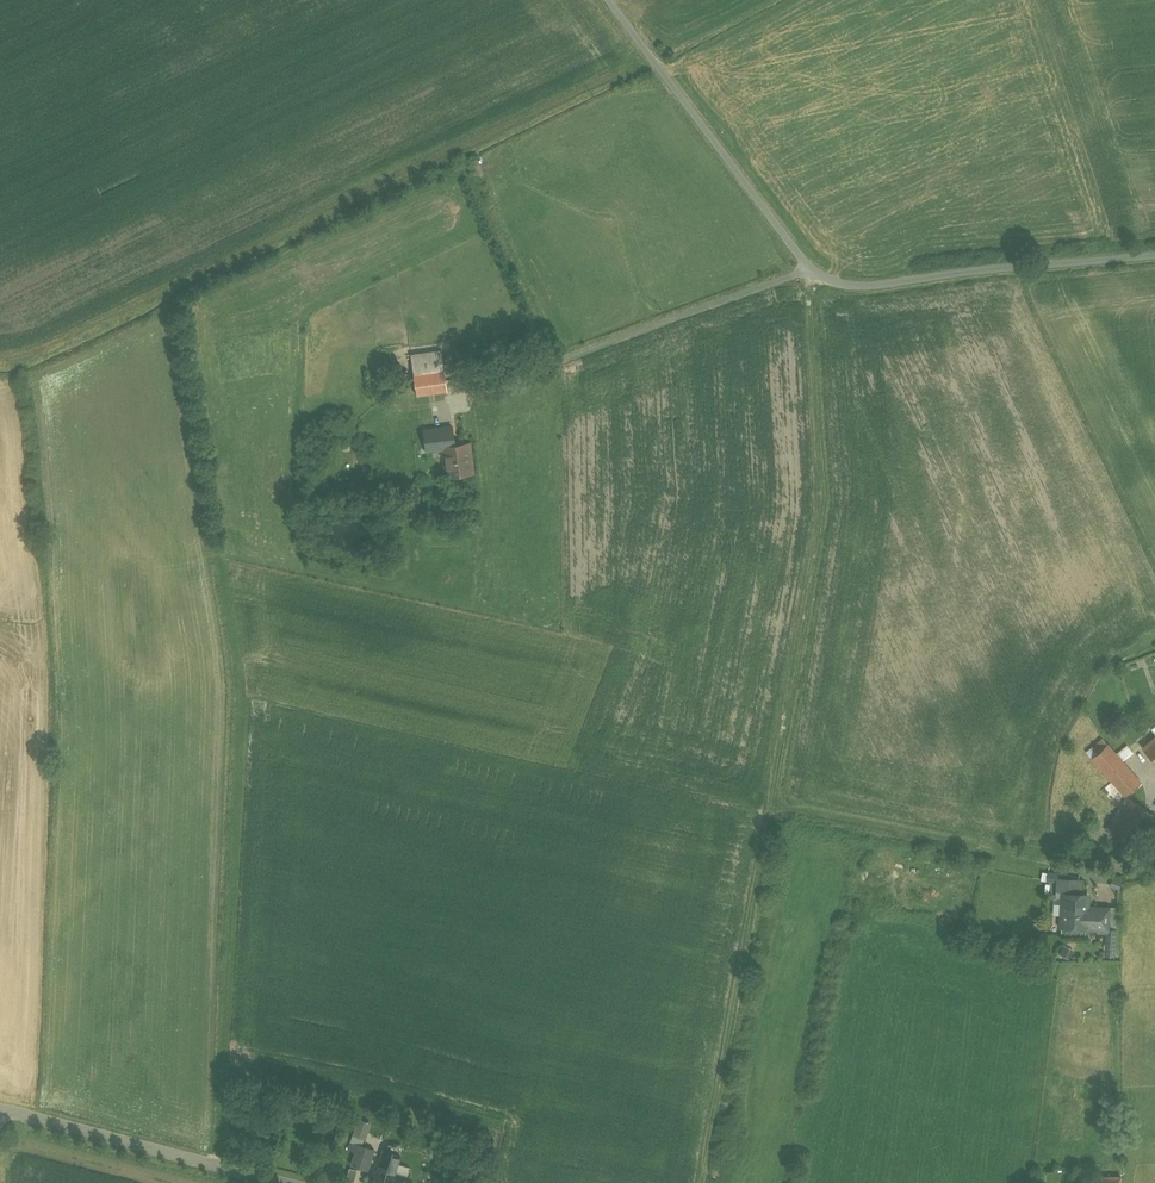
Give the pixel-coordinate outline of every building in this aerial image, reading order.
[(442,351),(411,355),(416,394),(447,390),(442,351)] [(450,409),(422,413),(427,450),(443,448),(447,476),(473,473),(469,443),(454,445),(450,409)] [(371,480),(350,482),(351,494),(372,492),(371,480)] [(1143,748),(1154,763),(1154,737),(1143,748)] [(1141,782),(1107,744),(1091,757),(1125,796),(1141,782)] [(1058,873),(1048,873),(1048,881),(1058,881),(1058,878),(1058,873)] [(1081,880),(1058,878),(1058,881),(1057,896),(1063,896),(1063,893),(1080,894),(1081,880)] [(1080,894),(1063,893),(1063,896),(1061,926),(1108,929),(1108,920),(1109,908),(1088,907),(1089,894),(1080,894)] [(1116,921),(1117,907),(1109,907),(1109,908),(1108,920),(1116,921)] [(1116,932),(1107,931),(1105,956),(1114,957),(1116,932)] [(1073,950),(1063,946),(1059,954),(1068,959),(1073,950)] [(372,1123),(357,1118),(347,1149),(356,1152),(353,1163),(368,1168),(375,1149),(364,1145),(372,1123)] [(390,1141),(380,1170),(378,1170),(373,1182),(411,1182),(413,1179),(397,1174),(402,1156),(399,1155),(402,1145),(390,1141)] [(350,1168),(346,1181),(353,1182),(354,1182),(358,1171),(350,1168)]
